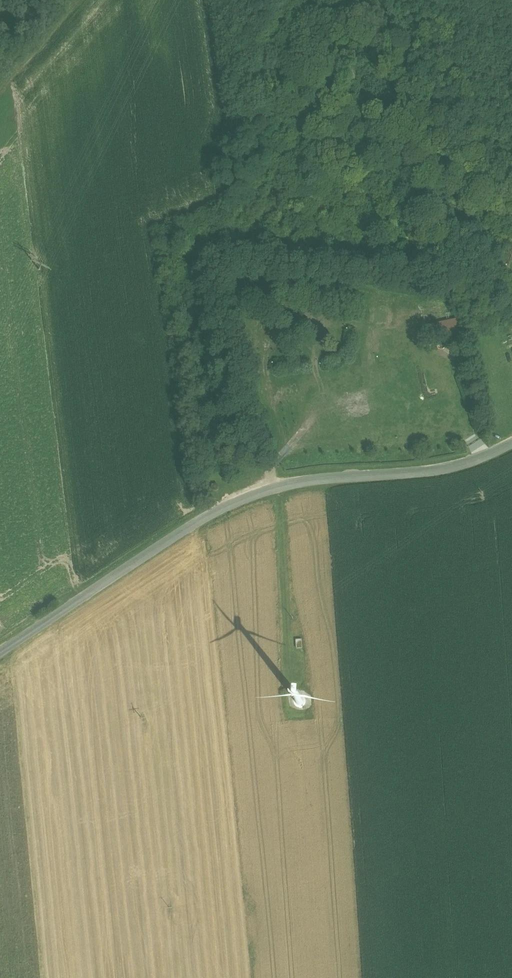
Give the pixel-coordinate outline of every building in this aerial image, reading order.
[(458,320),(431,322),(432,335),(459,333),(458,320)]
